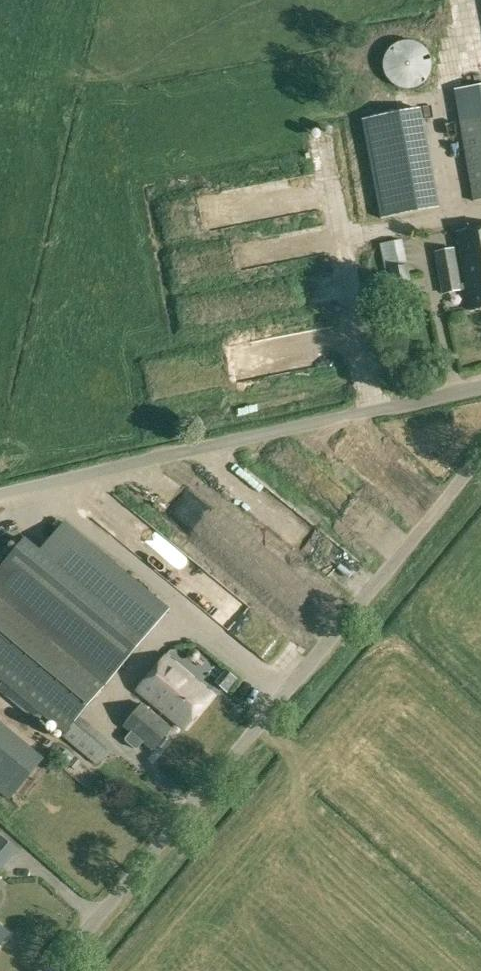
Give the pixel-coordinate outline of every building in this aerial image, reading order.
[(401,82),(438,68),(423,28),(386,42),(401,82)] [(480,201),(480,86),(455,90),(474,202),(480,201)] [(424,101),(369,112),(389,210),(444,199),(424,101)] [(480,308),(480,228),(456,232),(466,284),(459,285),(452,249),(436,252),(443,293),(466,288),(470,310),(480,308)] [(411,232),(392,233),(393,253),(413,252),(411,232)] [(389,268),(394,303),(415,299),(407,265),(389,268)] [(68,524),(46,550),(31,537),(0,574),(0,669),(67,726),(100,686),(167,607),(68,524)] [(138,689),(159,707),(176,721),(184,727),(211,695),(165,657),(138,689)] [(152,750),(176,721),(159,707),(153,714),(142,704),(123,726),(130,731),(125,738),(125,740),(134,748),(137,748),(142,742),(152,750)] [(0,732),(0,789),(8,796),(37,762),(0,732)] [(18,850),(0,834),(0,870),(18,850)] [(9,933),(0,926),(0,943),(9,933)]
